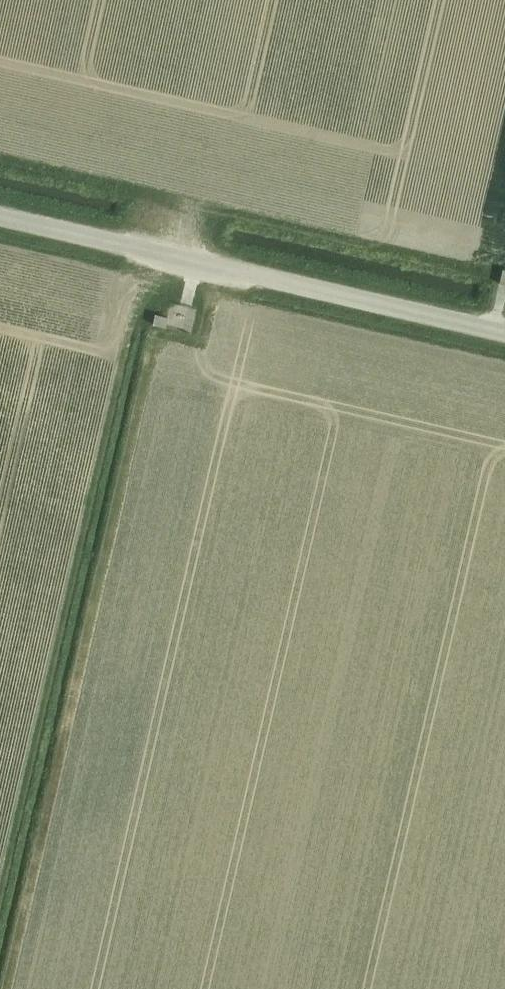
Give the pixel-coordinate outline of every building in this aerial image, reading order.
[(169,317),(156,314),(154,324),(166,327),(168,322),(169,317)]
